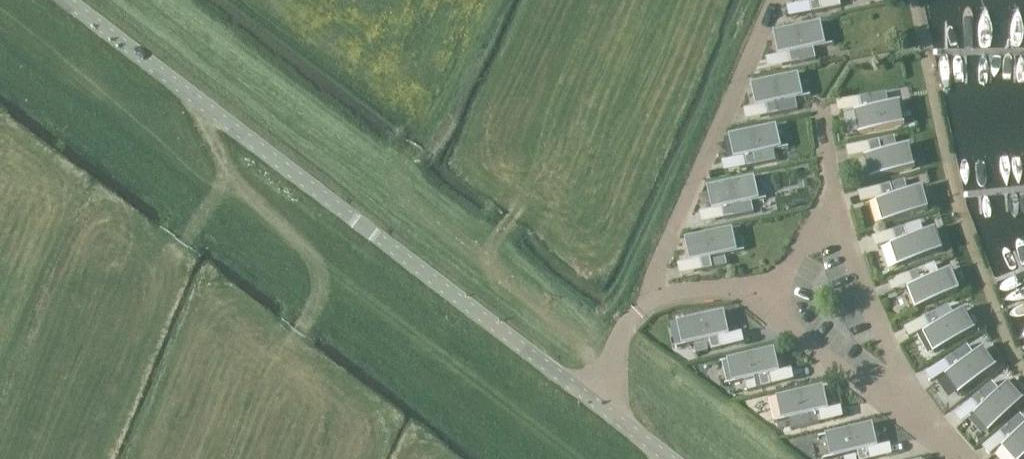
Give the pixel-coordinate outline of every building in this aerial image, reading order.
[(803,5),(810,3),(813,14),(822,12),(820,1),(825,0),(802,0),(803,5)] [(824,3),(825,11),(837,9),(835,1),(824,3)] [(777,34),(782,56),(789,55),(792,66),(802,63),(799,53),(833,45),(833,44),(822,46),(817,26),(829,23),(828,22),(777,34)] [(803,55),(804,63),(816,60),(815,53),(803,55)] [(755,85),(760,108),(767,106),(769,117),(779,115),(777,104),(811,97),(811,96),(800,98),(795,77),(806,75),(806,74),(755,85)] [(858,133),(859,134),(902,126),(902,125),(900,126),(896,105),(898,105),(898,104),(873,108),(870,97),(860,99),(862,110),(854,111),(855,113),(856,113),(859,133),(858,133)] [(780,107),(782,114),(794,112),(792,104),(780,107)] [(784,126),(784,125),(733,137),(738,159),(745,158),(747,169),(774,163),(771,152),(789,148),(789,147),(778,149),(773,129),(784,126)] [(883,141),(885,150),(897,147),(894,138),(883,141)] [(869,178),(870,179),(912,169),(912,168),(910,169),(905,148),(907,148),(907,147),(882,152),(880,141),(870,144),(872,155),(864,156),(865,158),(866,158),(870,178),(869,178)] [(711,188),(716,211),(723,209),(725,220),(735,218),(733,207),(767,200),(767,199),(756,201),(751,180),(762,178),(762,177),(711,188)] [(893,185),(896,193),(907,189),(905,181),(893,185)] [(883,222),(883,224),(925,211),(925,210),(923,211),(917,191),(919,190),(919,189),(894,196),(891,185),(881,188),(884,199),(876,201),(877,202),(878,202),(884,222),(883,222)] [(907,227),(910,236),(922,232),(919,224),(907,227)] [(689,240),(694,262),(701,261),(703,272),(713,269),(711,259),(745,251),(745,250),(734,253),(729,232),(740,229),(740,228),(689,240)] [(898,266),(898,267),(940,253),(939,252),(937,253),(931,232),(933,232),(932,231),(908,239),(905,228),(895,232),(898,242),(891,245),(891,246),(892,246),(899,265),(898,266)] [(714,261),(715,269),(727,266),(726,259),(714,261)] [(948,273),(940,276),(936,265),(911,275),(915,285),(907,288),(908,289),(909,289),(916,308),(915,309),(916,310),(957,294),(956,293),(954,294),(947,274),(948,274),(948,273)] [(934,352),(934,353),(973,333),(973,332),(971,333),(961,314),(963,313),(962,312),(940,324),(935,314),(925,319),(931,329),(924,333),(924,334),(925,333),(935,352),(934,352)] [(726,337),(721,314),(670,325),(670,326),(681,324),(686,345),(675,347),(675,348),(709,341),(711,351),(721,349),(719,338),(726,337)] [(694,347),(696,355),(708,352),(706,344),(694,347)] [(974,356),(968,347),(946,362),(952,371),(945,376),(946,377),(947,376),(959,393),(958,394),(959,395),(995,370),(994,369),(992,370),(980,353),(982,352),(982,351),(974,356)] [(776,374),(771,351),(720,363),(720,364),(731,361),(736,382),(725,384),(725,385),(759,378),(762,389),(771,387),(769,376),(776,374)] [(745,384),(747,392),(759,389),(758,381),(745,384)] [(988,432),(989,433),(1022,404),(1021,403),(1020,405),(1006,388),(1007,387),(1007,386),(987,403),(980,395),(972,402),(980,410),(974,415),(974,416),(975,415),(989,431),(988,432)] [(825,412),(820,389),(769,400),(770,401),(781,399),(785,419),(774,422),(774,423),(808,415),(811,426),(821,424),(818,413),(825,412)] [(795,421),(796,429),(809,427),(807,419),(795,421)] [(870,426),(819,438),(819,439),(830,436),(834,457),(826,458),(831,458),(858,453),(859,458),(869,458),(868,451),(875,449),(870,426)] [(1016,436),(1008,427),(1001,434),(1008,442),(1002,448),(1003,449),(1004,448),(1013,458),(1023,458),(1023,428),(1016,436)]
